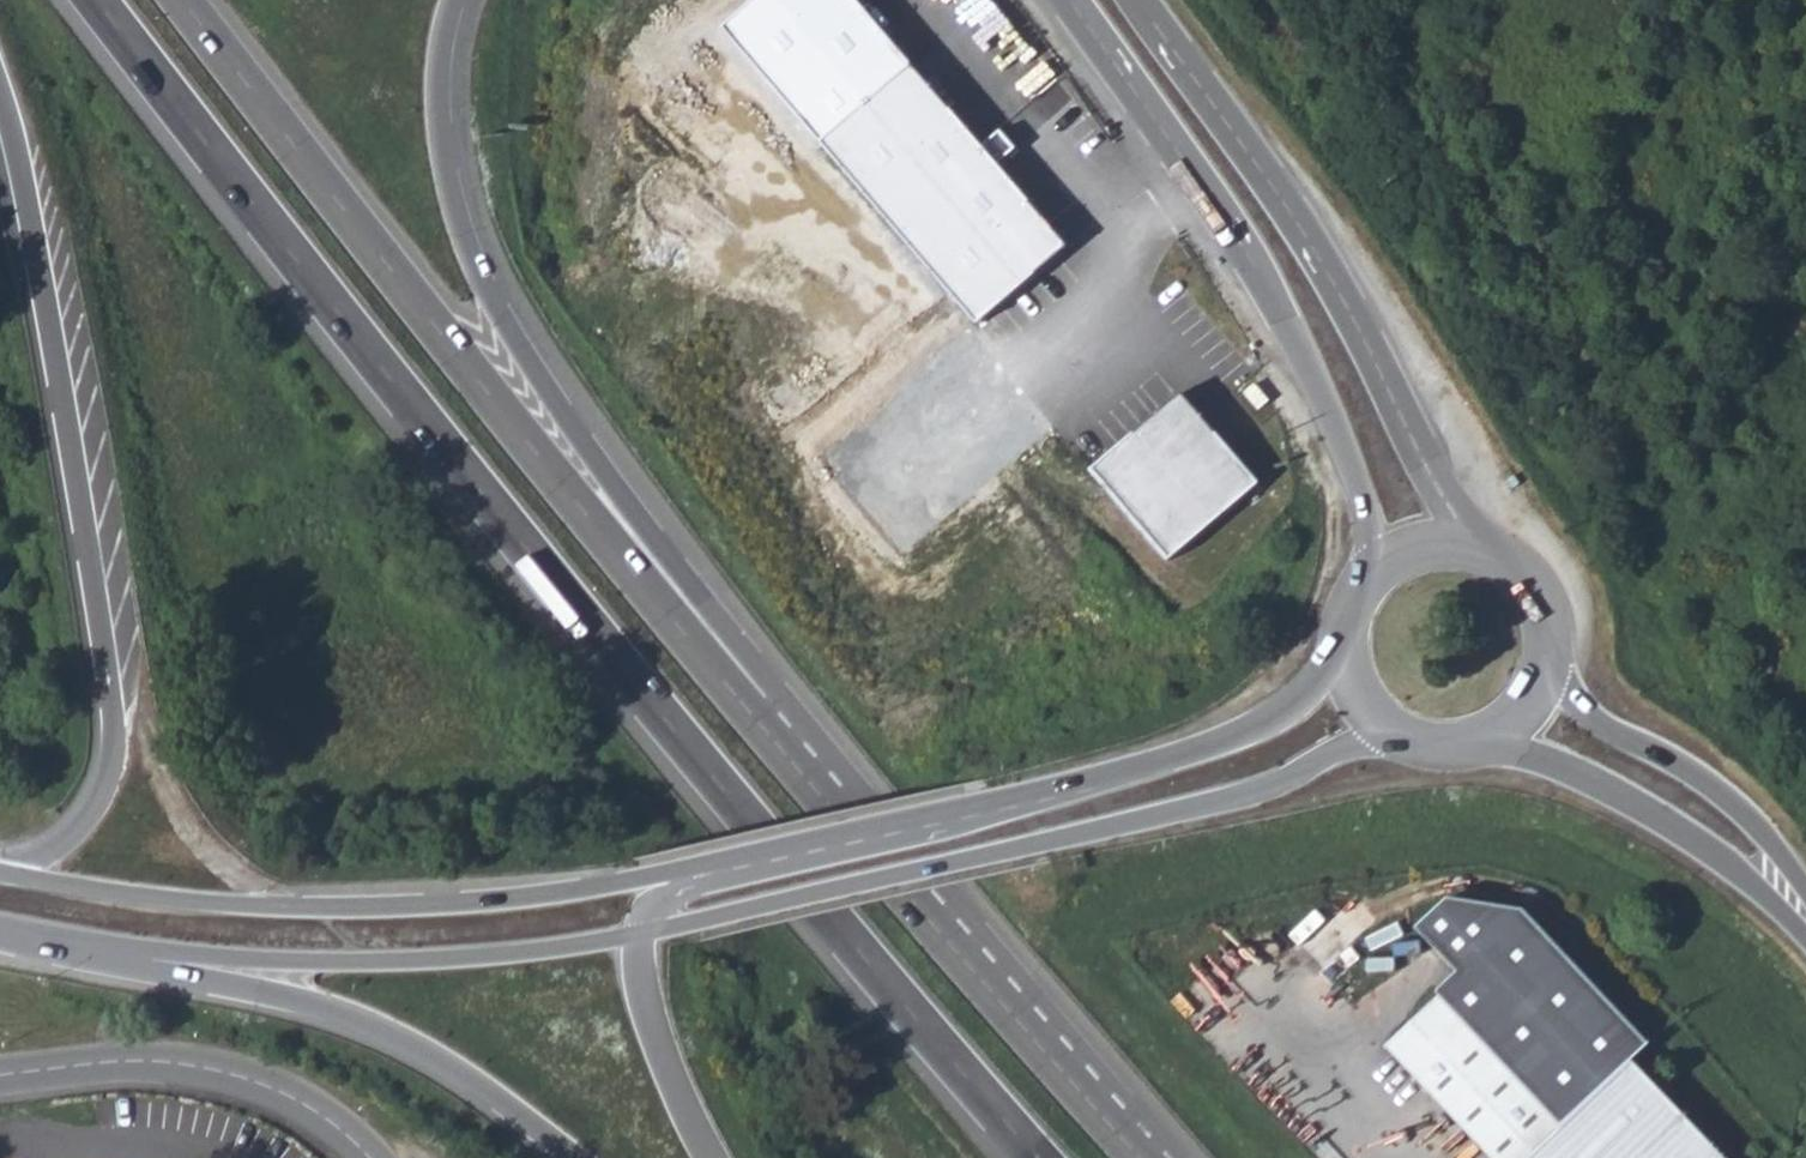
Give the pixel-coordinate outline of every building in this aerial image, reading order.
[(824,146),(916,67),(857,0),(754,0),(725,24),(824,146)] [(916,67),(824,146),(905,237),(994,158),(916,67)] [(994,158),(905,237),(981,328),(1071,250),(994,158)] [(1270,402),(1255,385),(1245,394),(1260,411),(1270,402)] [(1183,394),(1093,473),(1171,564),(1262,485),(1183,394)] [(1468,970),(1443,992),(1564,1125),(1635,1058),(1659,1039),(1530,905),(1456,894),(1426,922),(1468,970)] [(1495,1157),(1527,1157),(1564,1125),(1443,992),(1389,1042),(1495,1157)] [(1635,1058),(1564,1125),(1527,1157),(1724,1157),(1635,1058)]
